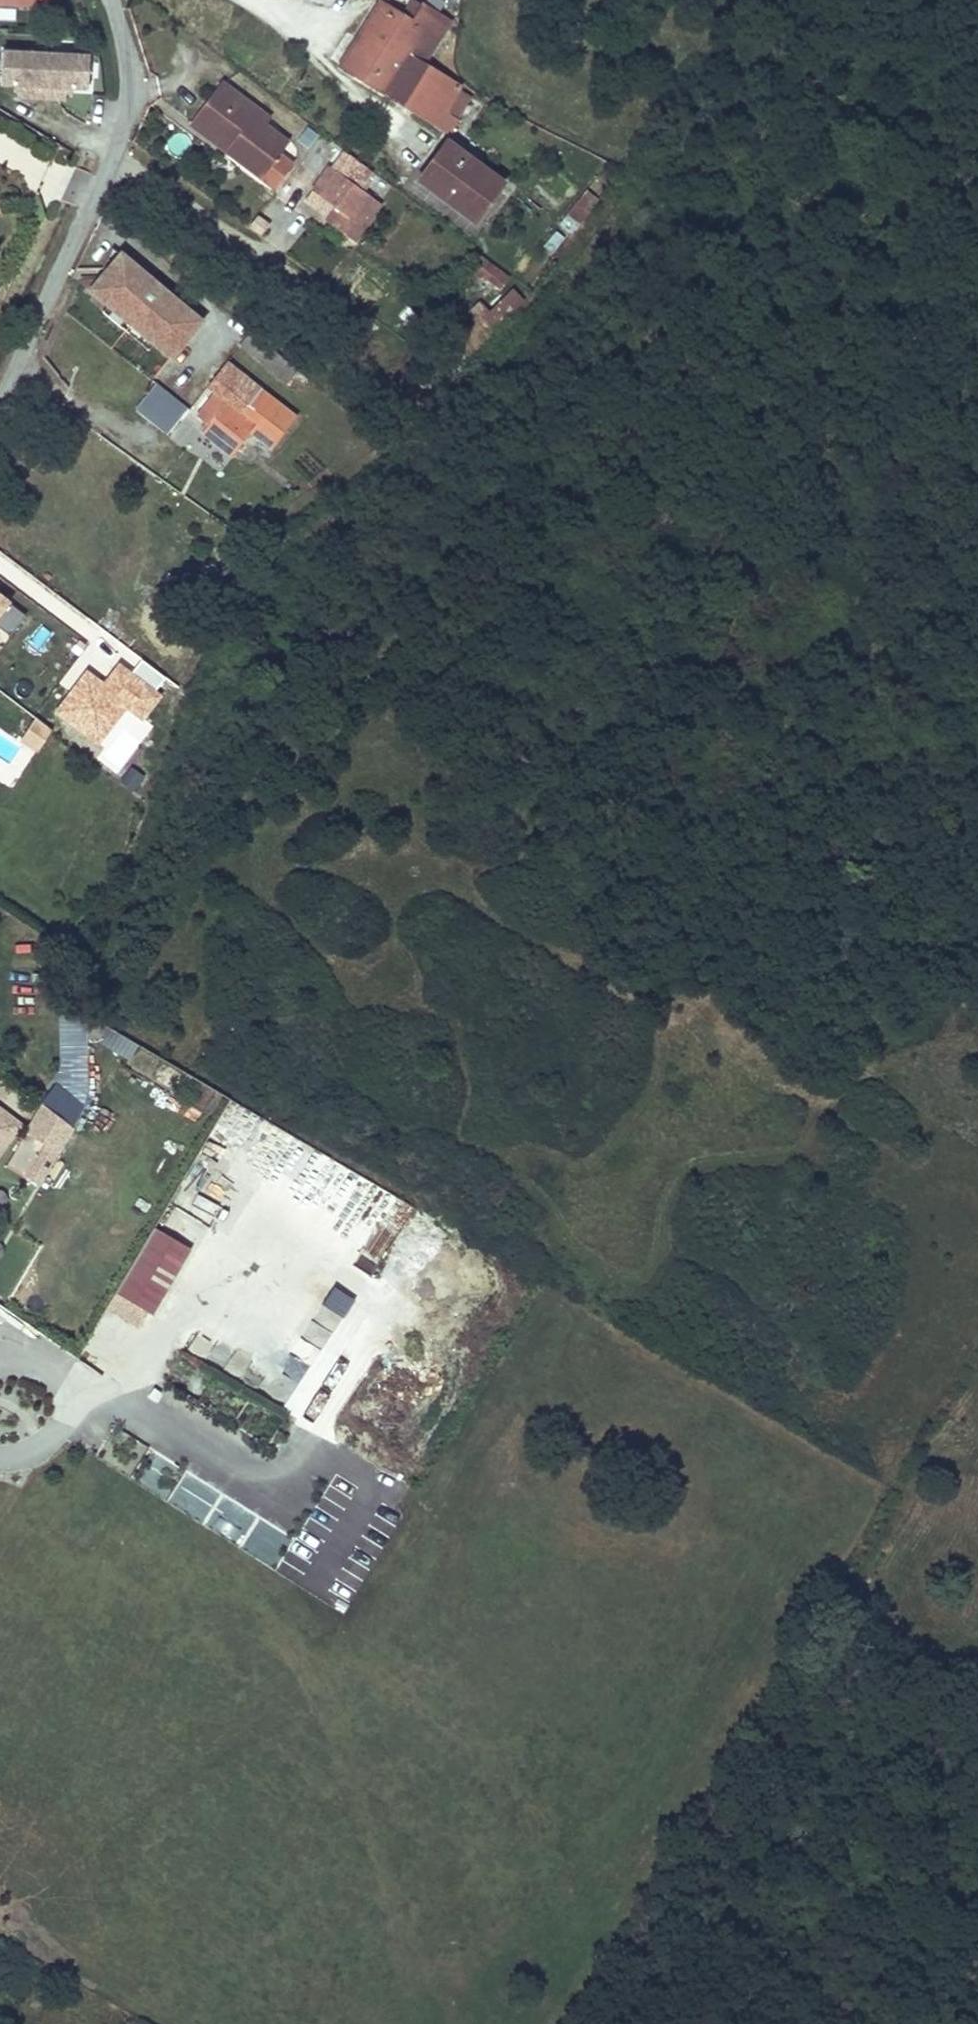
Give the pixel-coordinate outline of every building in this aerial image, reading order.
[(50,0),(0,0),(0,6),(50,8),(50,0)] [(411,21),(380,2),(340,66),(385,95),(389,89),(424,109),(419,120),(451,137),(471,99),(438,80),(441,69),(426,58),(440,39),(435,36),(445,20),(421,5),(411,21)] [(16,22),(16,10),(0,10),(0,22),(16,22)] [(0,70),(0,85),(20,87),(19,98),(63,101),(64,89),(86,91),(88,59),(1,53),(0,70)] [(253,109),(216,81),(189,117),(227,146),(222,154),(266,186),(285,162),(271,151),(280,139),(258,124),(248,116),(253,109)] [(263,117),(253,109),(248,116),(258,124),(263,117)] [(227,146),(189,117),(184,124),(222,154),(227,146)] [(495,179),(441,139),(411,178),(438,199),(441,194),(469,214),(495,179)] [(367,168),(344,150),(329,171),(353,188),(367,168)] [(329,171),(321,165),(305,189),(327,206),(330,203),(340,210),(330,224),(347,236),(369,205),(372,200),(353,188),(329,171)] [(469,214),(441,194),(438,199),(465,218),(469,214)] [(340,210),(330,203),(327,206),(320,217),(330,224),(340,210)] [(500,275),(469,253),(460,265),(491,287),(500,275)] [(200,326),(109,255),(99,276),(105,279),(90,298),(107,312),(154,349),(172,362),(200,326)] [(472,352),(527,304),(514,289),(488,311),(482,304),(453,329),(472,352)] [(154,349),(107,312),(101,319),(149,356),(154,349)] [(261,341),(250,333),(239,347),(287,384),(298,370),(261,341)] [(298,416),(242,375),(225,399),(219,396),(201,421),(211,429),(212,429),(218,421),(231,430),(225,440),(241,452),(254,434),(274,448),(298,416)] [(156,383),(133,411),(167,438),(189,411),(156,383)] [(237,459),(241,452),(225,440),(231,430),(218,421),(212,429),(211,429),(206,436),(237,459)] [(0,599),(0,632),(7,637),(23,616),(0,599)] [(161,680),(137,662),(127,676),(115,668),(101,687),(83,674),(55,712),(95,742),(123,705),(139,717),(155,696),(151,693),(161,680)] [(47,732),(30,719),(17,740),(35,751),(47,732)] [(101,1046),(128,1060),(136,1045),(108,1031),(101,1046)] [(0,1111),(0,1145),(17,1124),(0,1111)] [(144,1331),(189,1250),(153,1230),(108,1311),(144,1331)]
